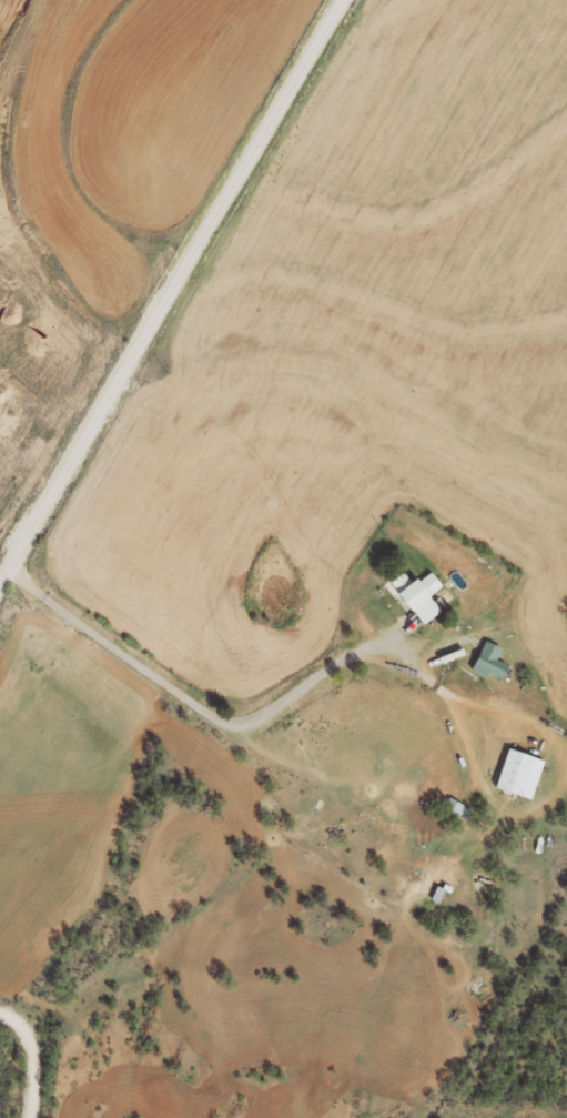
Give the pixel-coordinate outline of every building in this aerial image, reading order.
[(446,586),(433,570),(403,594),(427,625),(444,611),(433,596),(446,586)] [(511,665),(500,660),(505,646),(487,640),(476,671),(492,677),(493,674),(506,679),(511,665)] [(499,787),(535,799),(548,760),(512,748),(499,787)]
